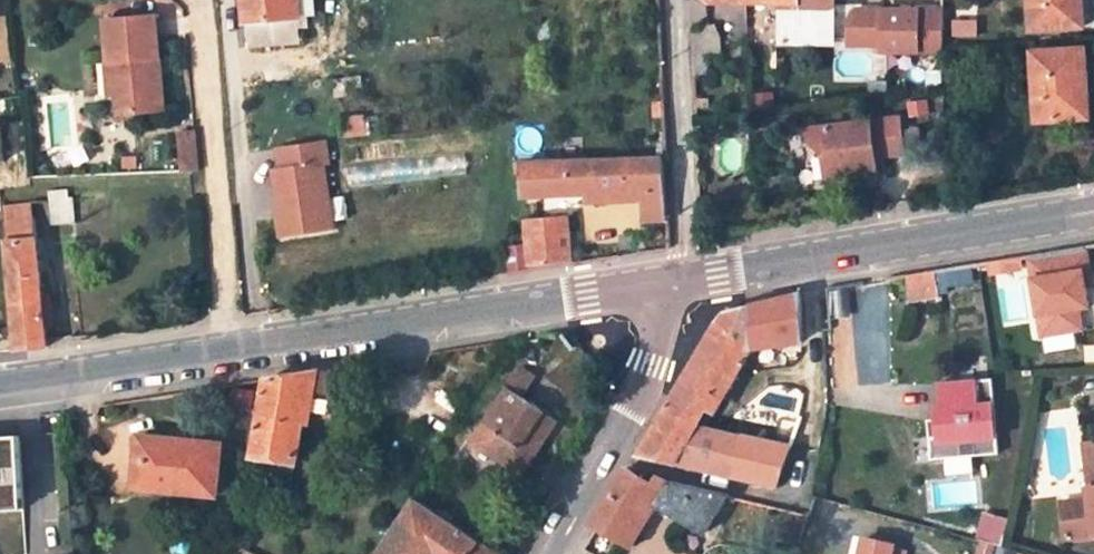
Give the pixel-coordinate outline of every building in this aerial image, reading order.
[(250,48),(300,44),(299,28),(308,27),(307,16),(315,16),(314,0),(246,0),(250,48)] [(1032,31),(1083,28),(1082,7),(1076,7),(1075,0),(1030,0),(1032,31)] [(883,12),(849,10),(849,45),(882,46),(883,12)] [(108,18),(112,62),(118,61),(121,93),(123,112),(169,108),(168,89),(161,13),(108,18)] [(951,35),(975,35),(975,19),(952,18),(951,35)] [(694,76),(710,75),(709,56),(722,55),(722,39),(716,24),(707,24),(692,33),(694,76)] [(1084,51),(1033,53),(1037,121),(1084,119),(1080,72),(1086,73),(1084,51)] [(121,93),(118,61),(112,62),(109,62),(111,93),(115,93),(121,93)] [(708,109),(708,99),(695,99),(695,110),(708,109)] [(364,114),(343,117),(345,139),(366,136),(364,114)] [(899,118),(805,128),(807,141),(820,153),(827,153),(828,164),(822,165),(824,182),(851,179),(850,168),(858,167),(858,170),(876,169),(874,157),(903,154),(899,118)] [(182,135),(185,172),(201,171),(197,134),(182,135)] [(275,166),(268,169),(276,236),(333,228),(324,164),(331,163),(327,136),(274,145),(275,166)] [(85,152),(51,155),(53,174),(87,171),(85,152)] [(589,195),(590,203),(643,201),(643,221),(667,221),(665,159),(649,159),(516,163),(517,176),(523,175),(524,198),(589,195)] [(51,190),(52,201),(73,199),(81,198),(80,188),(51,190)] [(73,199),(52,201),(54,221),(75,219),(73,199)] [(7,215),(34,213),(33,204),(7,207),(7,215)] [(47,339),(34,213),(7,215),(8,219),(6,220),(19,350),(48,347),(47,339)] [(573,261),(569,216),(526,219),(530,268),(573,261)] [(523,269),(522,246),(497,247),(498,273),(523,269)] [(1026,254),(1031,334),(1086,332),(1082,251),(1026,254)] [(912,275),(916,300),(945,296),(941,270),(912,275)] [(728,372),(736,377),(751,350),(798,344),(798,295),(729,310),(718,321),(639,455),(674,463),(695,427),(718,389),(728,372)] [(538,376),(522,366),(472,442),(523,474),(545,440),(532,432),(546,411),(523,396),(538,376)] [(320,370),(266,377),(255,455),(273,458),(296,462),(297,462),(306,411),(312,412),(312,410),(333,414),(337,390),(346,392),(349,375),(320,370)] [(727,393),(736,377),(728,372),(718,389),(727,393)] [(928,420),(931,460),(999,455),(993,380),(938,384),(941,419),(928,420)] [(532,432),(545,440),(559,419),(546,411),(532,432)] [(778,488),(790,448),(695,427),(674,463),(778,488)] [(15,505),(11,432),(0,433),(0,506),(15,505)] [(223,444),(141,436),(138,459),(147,460),(145,488),(216,494),(223,444)] [(1084,445),(1089,489),(1087,490),(1088,501),(1089,512),(1062,515),(1065,541),(1093,537),(1093,444),(1084,445)] [(291,490),(296,462),(273,458),(269,485),(291,490)] [(147,460),(138,459),(136,487),(145,488),(147,460)] [(656,505),(704,532),(725,496),(671,484),(658,477),(652,485),(623,470),(593,524),(598,528),(631,545),(656,505)] [(446,518),(415,497),(378,553),(500,553),(446,518)] [(1061,504),(1062,515),(1089,512),(1088,501),(1061,504)] [(980,528),(1004,535),(1007,518),(984,511),(980,528)] [(980,528),(978,540),(1001,546),(1004,535),(980,528)] [(893,542),(857,533),(853,553),(890,553),(893,542)]
